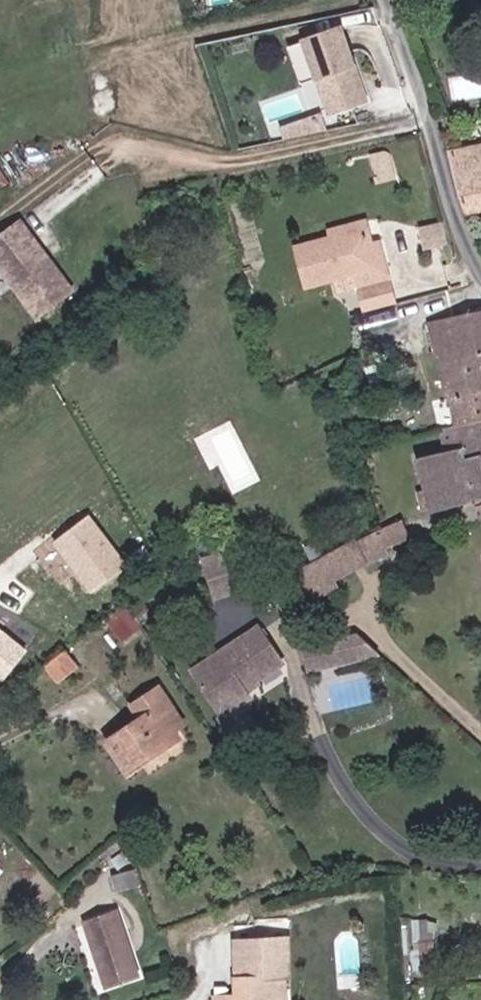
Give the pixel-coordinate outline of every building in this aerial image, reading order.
[(339,4),(304,17),(318,57),(328,86),(364,74),(339,4)] [(318,57),(304,17),(288,23),(302,62),(318,57)] [(259,94),(266,122),(287,117),(288,121),(326,112),(318,80),(259,94)] [(450,151),(471,201),(480,199),(480,144),(450,151)] [(442,207),(422,212),(427,233),(447,228),(442,207)] [(370,223),(367,208),(327,216),(291,223),(299,264),(348,254),(351,271),(390,263),(386,244),(374,246),(370,223)] [(0,233),(0,269),(38,316),(73,291),(17,221),(0,233)] [(374,246),(386,244),(382,221),(370,223),(374,246)] [(480,395),(480,284),(445,293),(453,321),(432,327),(451,401),(480,395)] [(453,321),(445,293),(425,299),(432,327),(453,321)] [(451,401),(438,404),(446,438),(428,443),(431,464),(423,466),(431,496),(480,485),(480,395),(451,401)] [(394,514),(381,520),(384,539),(397,532),(394,514)] [(84,518),(51,543),(89,593),(122,567),(84,518)] [(330,573),(362,557),(385,544),(384,539),(381,520),(294,564),(312,593),(334,581),(330,573)] [(222,593),(248,585),(238,546),(211,554),(222,593)] [(360,622),(335,628),(341,651),(380,641),(360,622)] [(244,625),(182,673),(213,713),(211,715),(231,740),(250,725),(231,701),(242,693),(238,688),(272,661),(244,625)] [(335,628),(305,634),(311,658),(341,651),(335,628)] [(20,654),(0,638),(0,680),(20,654)] [(31,665),(44,680),(64,662),(51,648),(31,665)] [(148,716),(160,705),(144,686),(115,711),(124,721),(94,748),(121,779),(168,738),(165,734),(148,716)] [(148,716),(165,734),(177,724),(160,705),(148,716)] [(121,915),(87,923),(101,983),(134,976),(121,915)] [(437,962),(437,930),(422,930),(422,962),(437,962)] [(207,999),(270,999),(270,962),(261,962),(261,966),(256,966),(256,981),(207,982),(207,999)]
